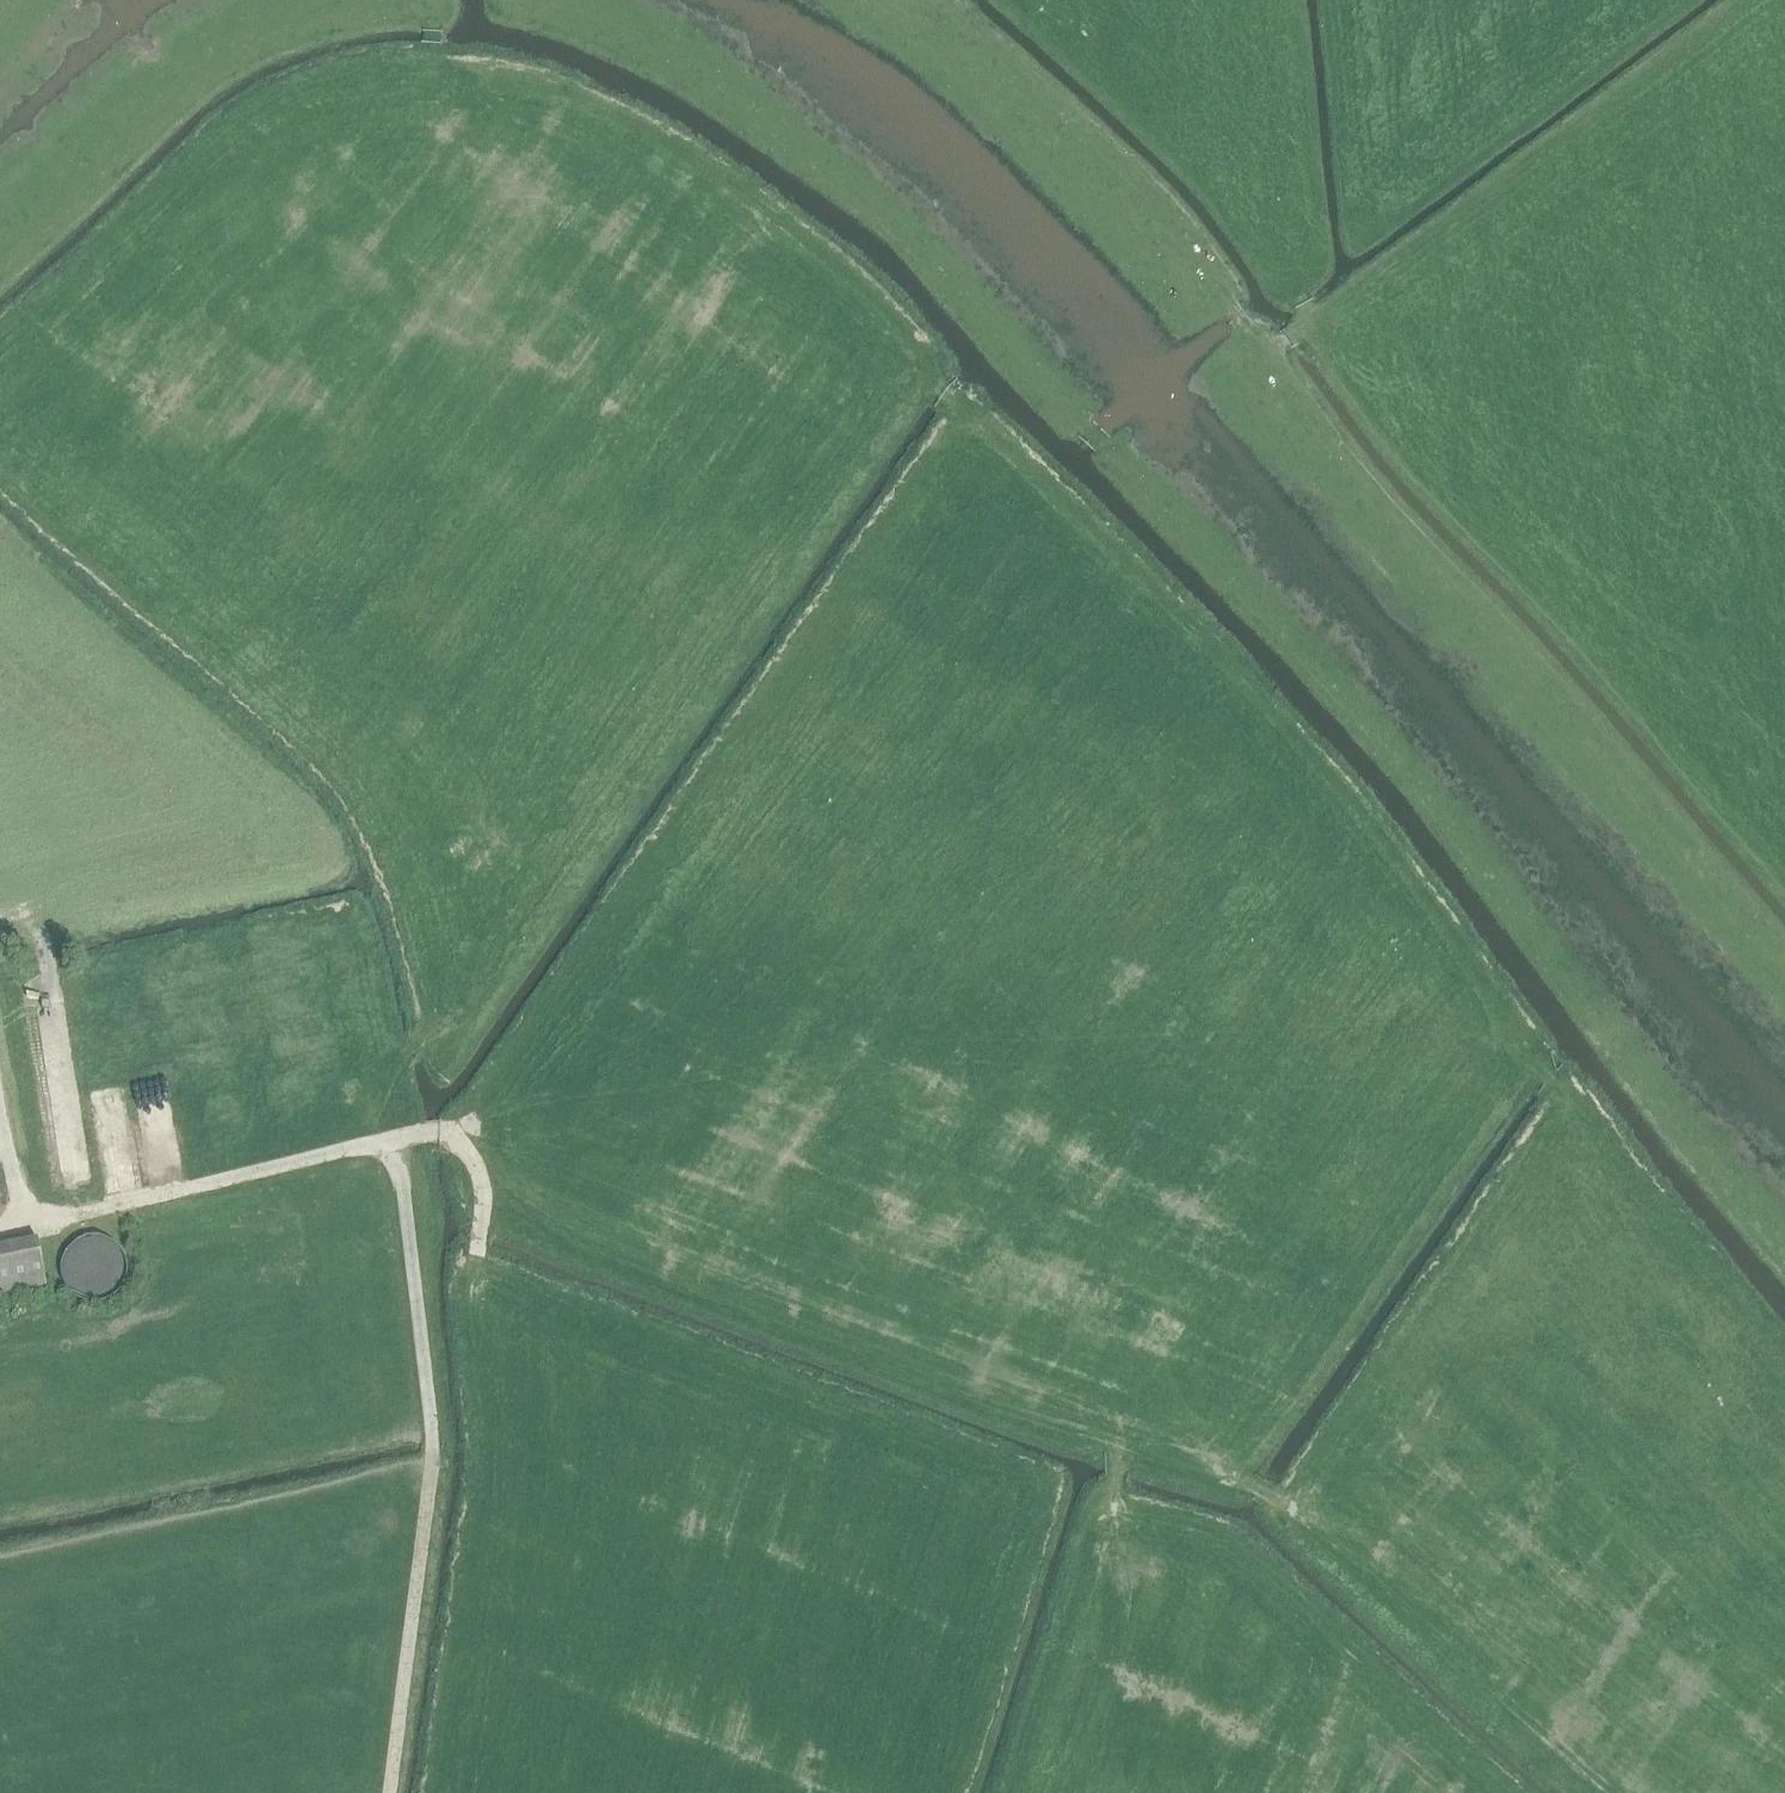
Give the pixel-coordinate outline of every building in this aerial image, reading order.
[(97,1296),(128,1257),(90,1227),(59,1266),(97,1296)] [(41,1287),(34,1236),(0,1241),(0,1293),(41,1287)]
